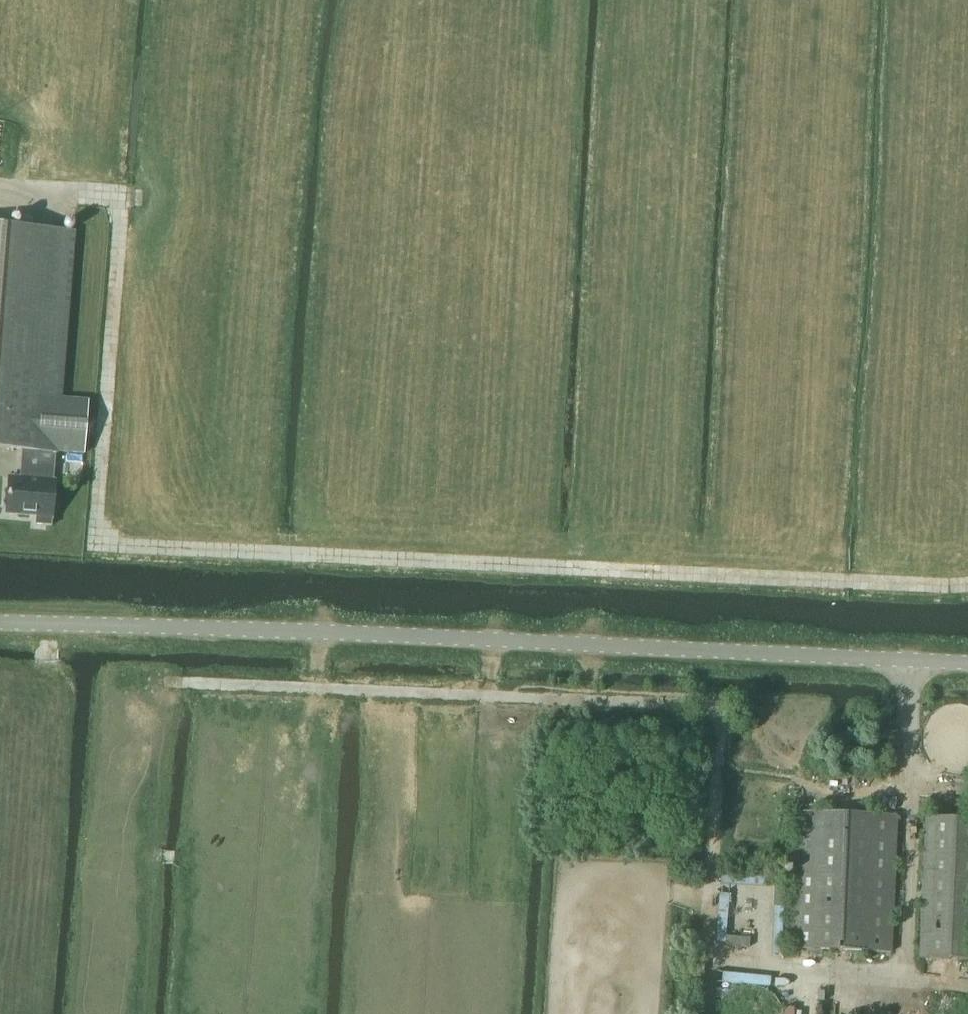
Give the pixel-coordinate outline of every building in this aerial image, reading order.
[(51,526),(55,481),(51,480),(54,452),(57,452),(85,455),(89,400),(61,398),(74,232),(0,226),(0,448),(22,450),(20,478),(8,477),(5,514),(35,516),(35,525),(51,526)] [(789,949),(890,953),(896,816),(794,812),(789,949)] [(967,960),(967,819),(924,817),(918,958),(967,960)] [(721,874),(720,883),(769,886),(769,877),(721,874)] [(781,954),(785,880),(775,880),(772,954),(781,954)] [(729,894),(719,893),(715,942),(725,942),(729,894)] [(749,949),(750,939),(726,937),(725,947),(749,949)] [(769,986),(770,977),(722,972),(721,982),(769,986)] [(691,1011),(701,1012),(702,992),(692,991),(691,1011)]
